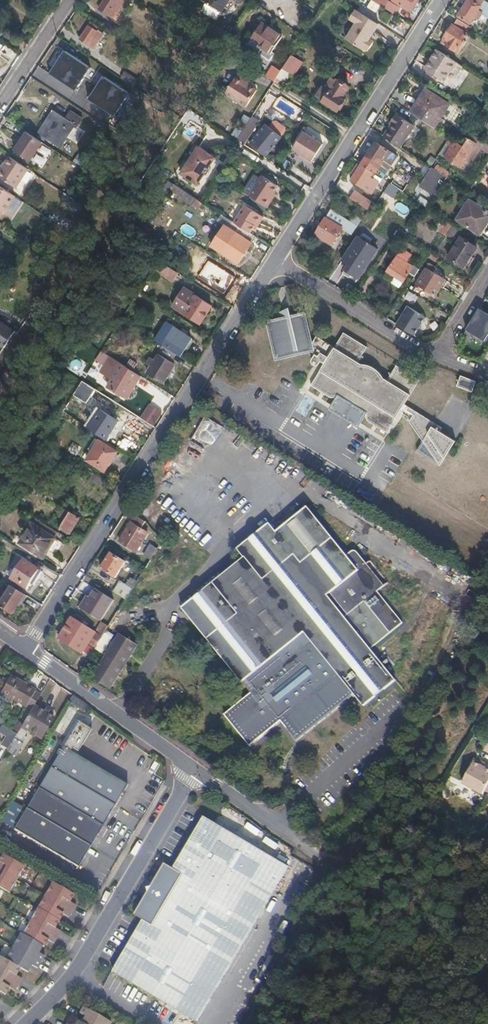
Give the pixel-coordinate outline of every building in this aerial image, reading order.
[(100,12),(113,20),(123,4),(125,6),(129,0),(108,0),(100,12)] [(205,1),(209,3),(205,10),(217,19),(229,0),(206,0),(205,1)] [(395,14),(405,21),(410,12),(408,10),(415,0),(392,0),(400,6),(395,14)] [(487,6),(487,4),(483,0),(467,0),(456,16),(469,24),(480,7),(485,10),(487,6)] [(369,38),(379,23),(355,9),(349,18),(356,22),(345,38),(362,49),(363,48),(368,50),(373,41),(369,38)] [(474,31),(447,13),(444,19),(453,25),(445,36),(451,40),(447,46),(455,51),(459,45),(464,47),(474,31)] [(281,37),(261,23),(251,38),(260,44),(259,47),(270,55),(281,37)] [(158,40),(164,44),(174,29),(167,24),(158,40)] [(105,37),(90,27),(81,42),(93,49),(98,40),(102,42),(105,37)] [(451,40),(445,36),(441,42),(447,46),(451,40)] [(455,51),(459,54),(464,47),(459,45),(455,51)] [(442,81),(455,60),(436,47),(423,68),(442,81)] [(281,70),(280,71),(273,82),(285,89),(301,63),(291,56),(282,70),(281,70)] [(265,76),(273,82),(280,71),(271,66),(265,76)] [(244,80),(236,75),(224,94),(245,108),(256,90),(243,82),(244,80)] [(325,88),(324,87),(317,97),(337,111),(344,100),(341,98),(348,87),(337,79),(335,81),(331,78),(325,88)] [(120,97),(110,91),(101,105),(114,113),(121,102),(119,100),(120,97)] [(417,103),(411,113),(436,129),(451,105),(429,92),(421,105),(417,103)] [(467,120),(477,127),(483,118),(464,105),(459,112),(468,118),(467,120)] [(84,121),(71,114),(66,122),(55,115),(42,136),(60,148),(65,140),(67,142),(75,130),(77,131),(84,121)] [(393,123),(384,137),(401,148),(415,125),(397,114),(391,122),(393,123)] [(234,132),(239,135),(250,118),(245,115),(234,132)] [(255,121),(250,118),(239,135),(243,138),(255,121)] [(271,121),(268,125),(281,134),(283,131),(271,121)] [(279,136),(281,134),(268,125),(252,147),(265,157),(280,137),(279,136)] [(303,130),(295,143),(315,156),(323,142),(303,130)] [(31,163),(43,145),(25,133),(17,146),(19,147),(16,153),(31,163)] [(445,160),(453,165),(464,147),(450,138),(446,144),(452,148),(445,160)] [(469,140),(464,147),(453,165),(460,170),(467,159),(476,145),(469,140)] [(362,164),(374,173),(381,163),(388,167),(396,155),(376,142),(362,164)] [(304,157),(311,162),(315,156),(295,143),(293,147),(301,152),(305,155),(304,157)] [(481,149),(476,145),(467,159),(472,163),(481,149)] [(215,159),(197,147),(179,174),(197,187),(215,159)] [(78,158),(75,163),(80,166),(83,162),(78,158)] [(29,172),(10,159),(5,167),(7,168),(0,179),(17,190),(29,172)] [(374,173),(362,164),(351,181),(364,189),(369,182),(371,183),(376,176),(373,175),(374,173)] [(432,194),(444,175),(436,170),(431,167),(419,186),(432,194)] [(364,189),(371,193),(381,177),(374,173),(373,175),(376,176),(371,183),(369,182),(364,189)] [(260,176),(247,196),(266,208),(270,201),(267,199),(276,186),(260,176)] [(203,204),(173,185),(169,190),(200,210),(204,204),(203,204)] [(5,213),(7,213),(16,198),(0,188),(0,221),(5,213)] [(349,199),(367,208),(371,199),(352,191),(349,199)] [(469,201),(457,220),(478,234),(486,222),(487,223),(487,213),(469,201)] [(244,205),(232,223),(249,233),(254,224),(258,226),(263,218),(244,205)] [(342,228),(352,235),(358,227),(333,210),(316,235),(332,245),(342,228)] [(249,233),(232,223),(222,216),(218,222),(236,233),(222,254),(239,265),(256,238),(249,233)] [(340,261),(346,264),(342,272),(359,281),(377,248),(355,236),(340,261)] [(481,250),(463,238),(450,257),(468,269),(481,250)] [(173,254),(166,249),(159,261),(165,265),(173,254)] [(409,273),(415,277),(420,270),(414,266),(413,267),(396,257),(386,272),(394,278),(391,283),(399,289),(409,273)] [(171,282),(177,272),(165,265),(159,261),(153,271),(171,282)] [(199,277),(195,284),(206,291),(210,284),(222,292),(232,276),(214,264),(204,280),(199,277)] [(430,271),(431,269),(428,267),(417,285),(436,297),(445,280),(430,271)] [(200,325),(211,307),(183,289),(172,307),(184,314),(184,315),(200,325)] [(268,312),(269,317),(260,319),(267,355),(304,348),(307,350),(304,355),(313,360),(314,358),(318,360),(304,382),(322,394),(332,392),(360,409),(361,419),(380,431),(392,413),(403,420),(416,439),(410,449),(433,465),(449,440),(434,431),(436,426),(398,402),(414,377),(391,363),(382,377),(377,374),(371,368),(362,362),(352,359),(361,344),(338,329),(328,344),(311,333),(305,341),(299,310),(287,313),(285,307),(268,312)] [(426,318),(408,307),(397,324),(416,334),(426,318)] [(479,309),(467,327),(487,339),(487,337),(487,315),(479,309)] [(165,323),(154,341),(179,357),(191,339),(165,323)] [(4,351),(14,336),(0,327),(0,349),(4,351)] [(159,345),(156,350),(176,363),(179,358),(159,345)] [(105,354),(102,352),(89,371),(96,376),(103,364),(100,362),(105,354)] [(159,355),(155,361),(151,358),(146,365),(150,368),(147,374),(162,384),(175,365),(159,355)] [(136,374),(131,371),(109,356),(100,371),(112,379),(108,385),(123,395),(132,379),(137,382),(140,377),(136,374)] [(136,362),(131,371),(136,374),(142,366),(136,362)] [(474,393),(478,383),(462,377),(458,387),(474,393)] [(95,390),(83,381),(73,396),(72,399),(76,401),(78,398),(87,404),(95,390)] [(101,410),(89,428),(106,439),(117,421),(101,410)] [(145,414),(141,420),(152,427),(155,421),(145,414)] [(98,441),(86,460),(104,472),(116,453),(98,441)] [(366,708),(399,680),(375,650),(407,624),(381,592),(392,584),(374,561),(369,564),(361,554),(359,553),(358,552),(356,552),(355,553),(353,553),(348,557),(309,508),(278,533),(272,525),(239,551),(246,559),(185,609),(253,695),(227,716),(252,748),(283,723),(299,743),(356,696),(366,708)] [(64,513),(67,515),(59,527),(70,534),(79,518),(66,510),(64,513)] [(142,531),(147,522),(136,516),(120,542),(137,553),(149,535),(142,531)] [(56,540),(33,525),(20,544),(44,560),(56,540)] [(145,558),(152,563),(158,552),(151,548),(145,558)] [(131,568),(112,555),(102,571),(121,583),(131,568)] [(40,572),(23,561),(11,581),(27,592),(40,572)] [(118,595),(127,600),(132,592),(124,586),(118,595)] [(25,597),(12,589),(9,594),(6,592),(0,601),(0,608),(13,617),(25,597)] [(107,605),(119,613),(126,602),(114,595),(107,605)] [(89,645),(96,649),(119,613),(107,605),(97,621),(101,623),(95,632),(72,617),(59,637),(84,653),(89,645)] [(140,648),(122,636),(94,678),(112,691),(140,648)] [(31,714),(34,708),(41,697),(11,678),(0,696),(0,699),(9,704),(10,701),(31,714)] [(34,708),(31,714),(23,727),(41,738),(53,720),(34,708)] [(78,723),(38,789),(26,809),(12,831),(77,870),(115,806),(126,788),(71,754),(73,751),(78,754),(91,731),(88,729),(78,723)] [(18,735),(17,737),(9,750),(18,755),(27,740),(18,735)] [(18,755),(9,750),(6,755),(15,761),(18,755)] [(477,761),(465,782),(486,793),(487,789),(487,765),(487,766),(483,764),(477,761)] [(149,919),(119,970),(202,1020),(295,868),(211,816),(180,867),(172,862),(141,913),(149,919)] [(7,894),(23,868),(1,855),(0,856),(0,890),(7,894)] [(72,898),(50,885),(35,910),(57,923),(61,916),(66,920),(74,906),(69,903),(72,898)] [(20,935),(39,947),(41,948),(45,942),(51,946),(59,933),(53,929),(57,923),(35,910),(20,935)] [(34,954),(39,947),(20,935),(18,934),(1,961),(16,969),(22,973),(27,966),(33,969),(40,957),(34,954)] [(16,969),(1,961),(0,960),(0,994),(3,989),(8,992),(17,978),(12,975),(16,969)] [(85,1023),(86,1023),(116,1023),(117,1022),(89,1007),(85,1012),(90,1015),(85,1023)]
